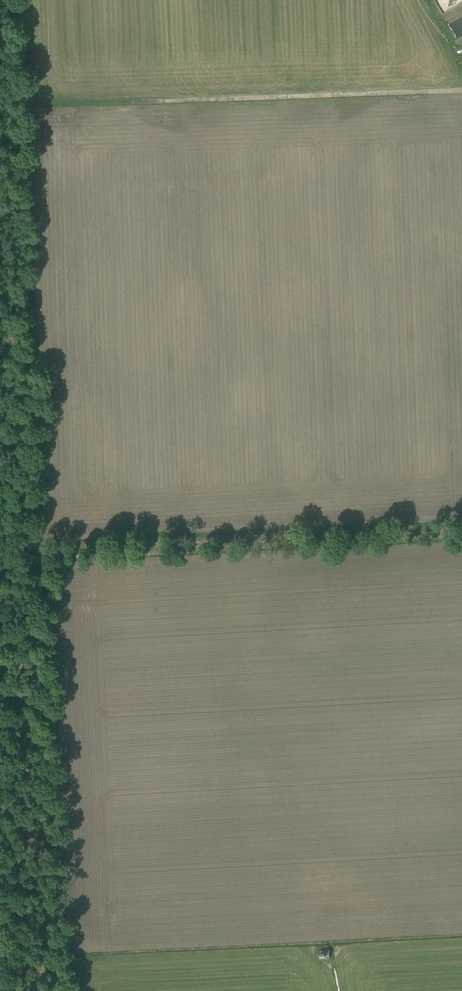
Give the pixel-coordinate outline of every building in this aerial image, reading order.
[(329,950),(319,950),(319,958),(330,958),(329,950)]
